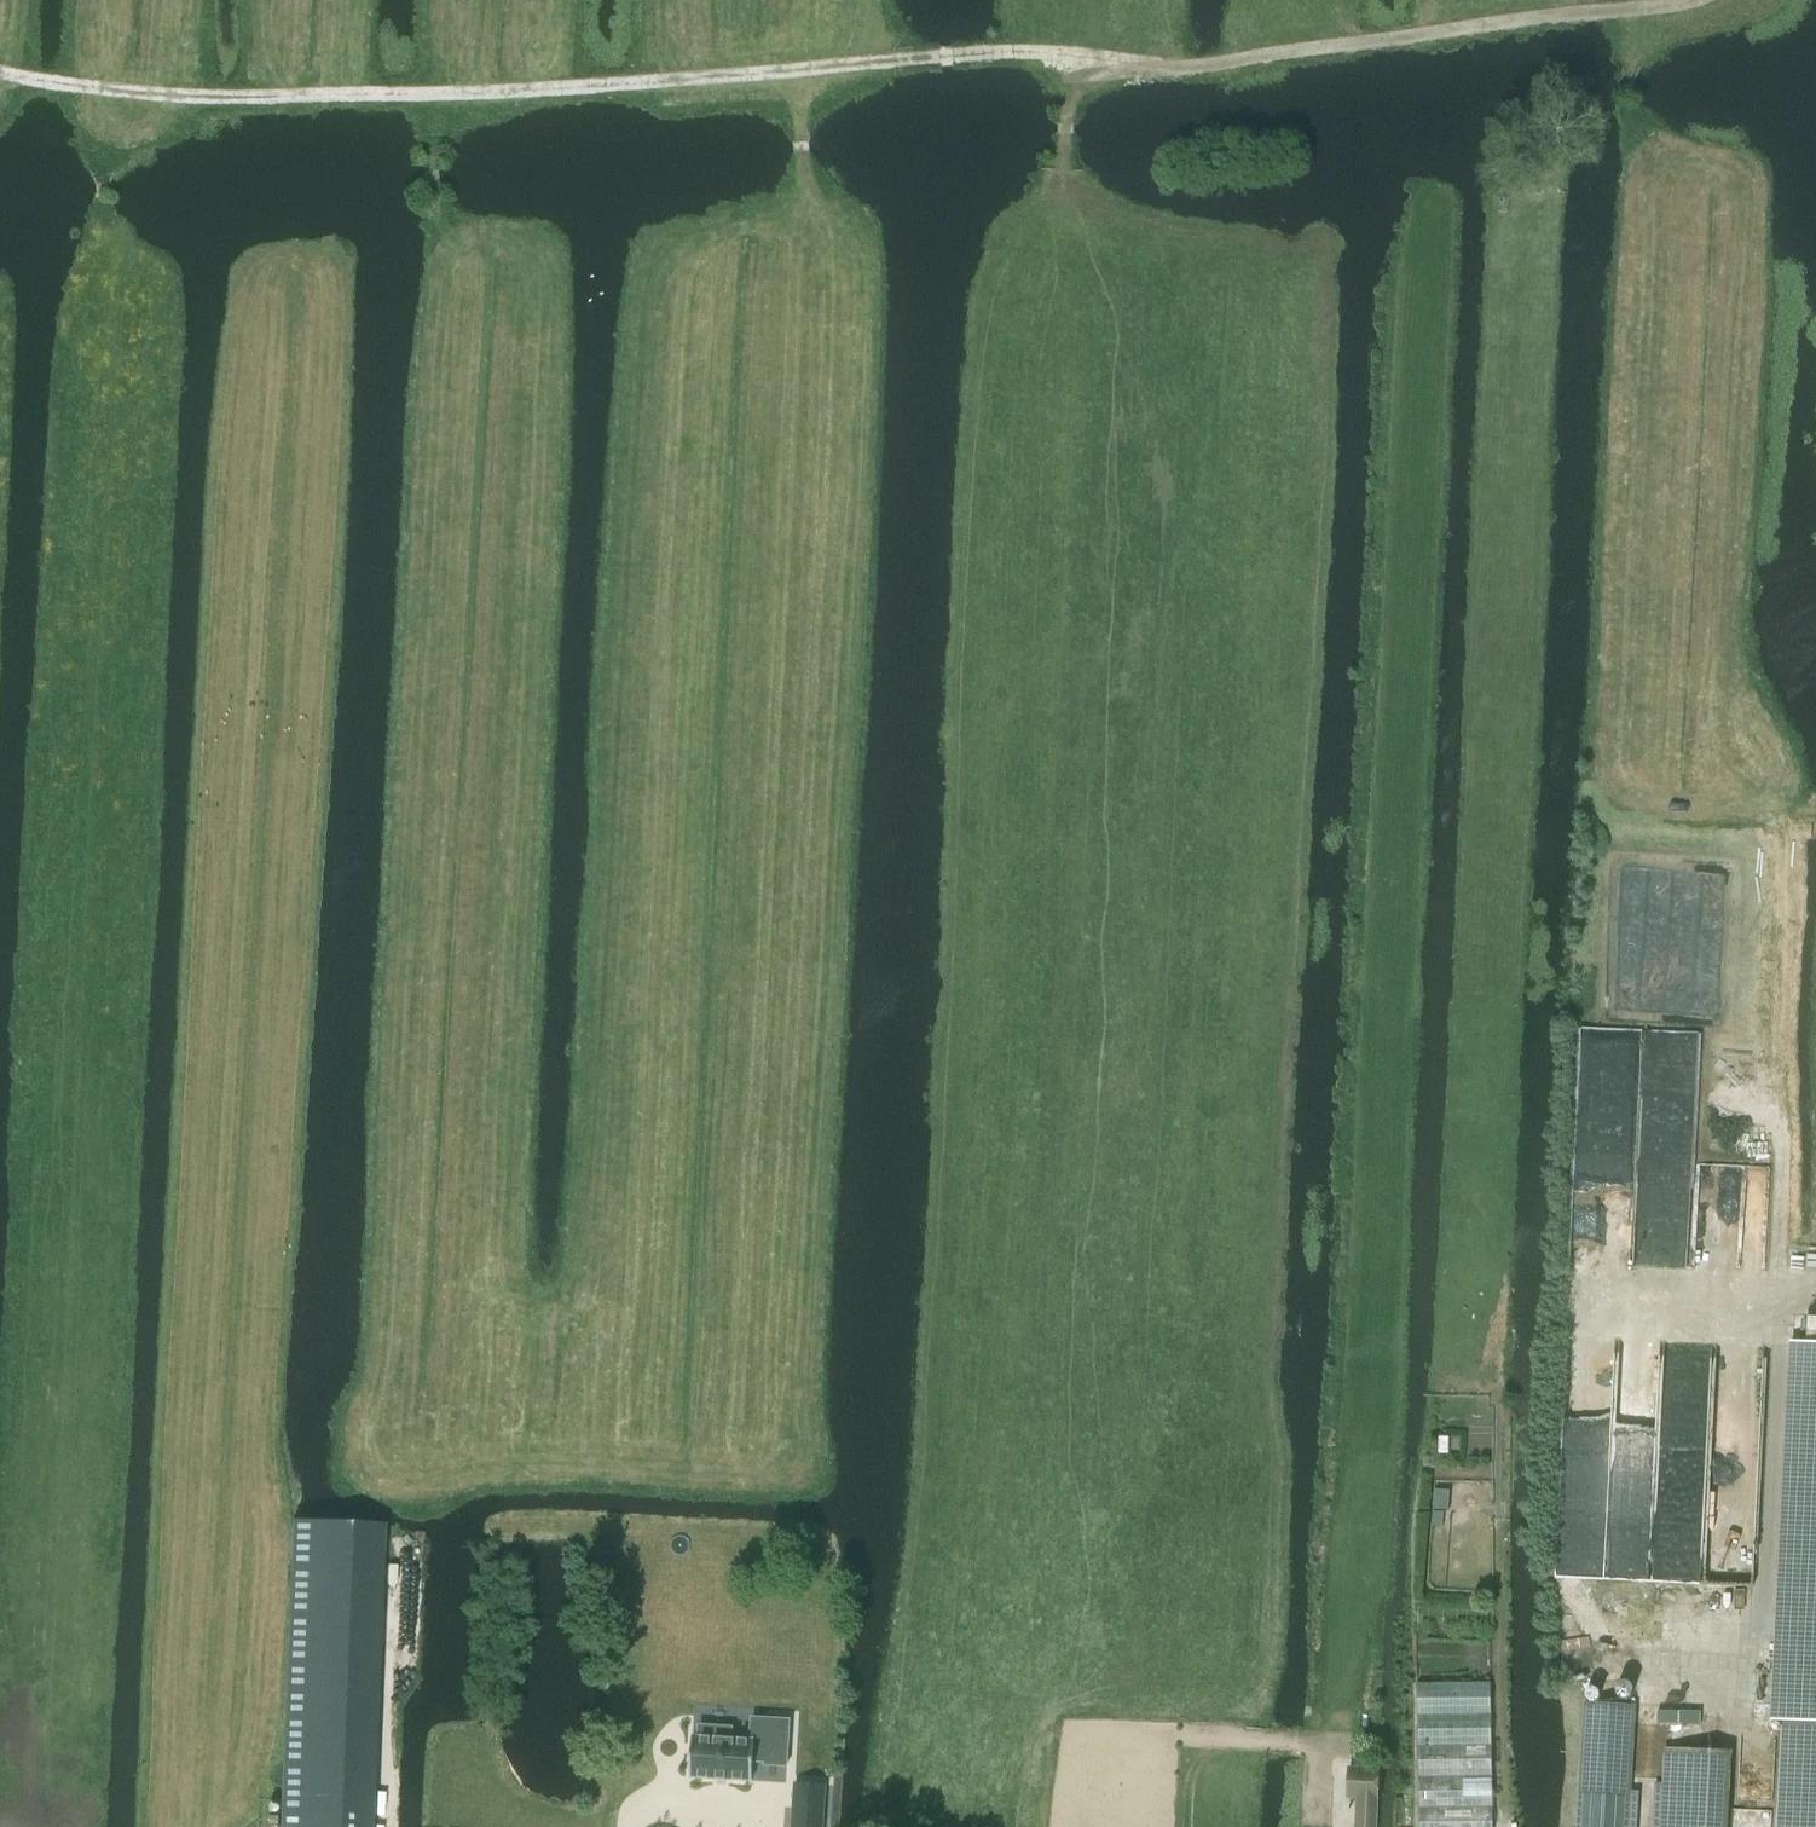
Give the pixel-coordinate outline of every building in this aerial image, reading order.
[(1773,1720),(1788,1721),(1782,1826),(1815,1826),(1815,1345),(1809,1345),(1794,1344),(1773,1720)] [(281,1826),(354,1826),(364,1558),(365,1522),(291,1519),(291,1522),(290,1555),(290,1557),(286,1679),(283,1768),(282,1784),(281,1826)] [(1420,1826),(1492,1826),(1490,1683),(1418,1684),(1420,1826)] [(1578,1826),(1629,1826),(1638,1706),(1587,1702),(1578,1826)] [(694,1737),(692,1777),(753,1781),(755,1759),(767,1759),(767,1765),(788,1767),(791,1720),(754,1717),(752,1741),(735,1740),(736,1728),(702,1726),(701,1738),(694,1737)] [(1716,1750),(1667,1748),(1663,1826),(1711,1826),(1716,1750)] [(1348,1796),(1360,1797),(1358,1826),(1376,1826),(1378,1768),(1349,1767),(1348,1796)] [(795,1826),(828,1826),(830,1787),(798,1785),(795,1826)]
